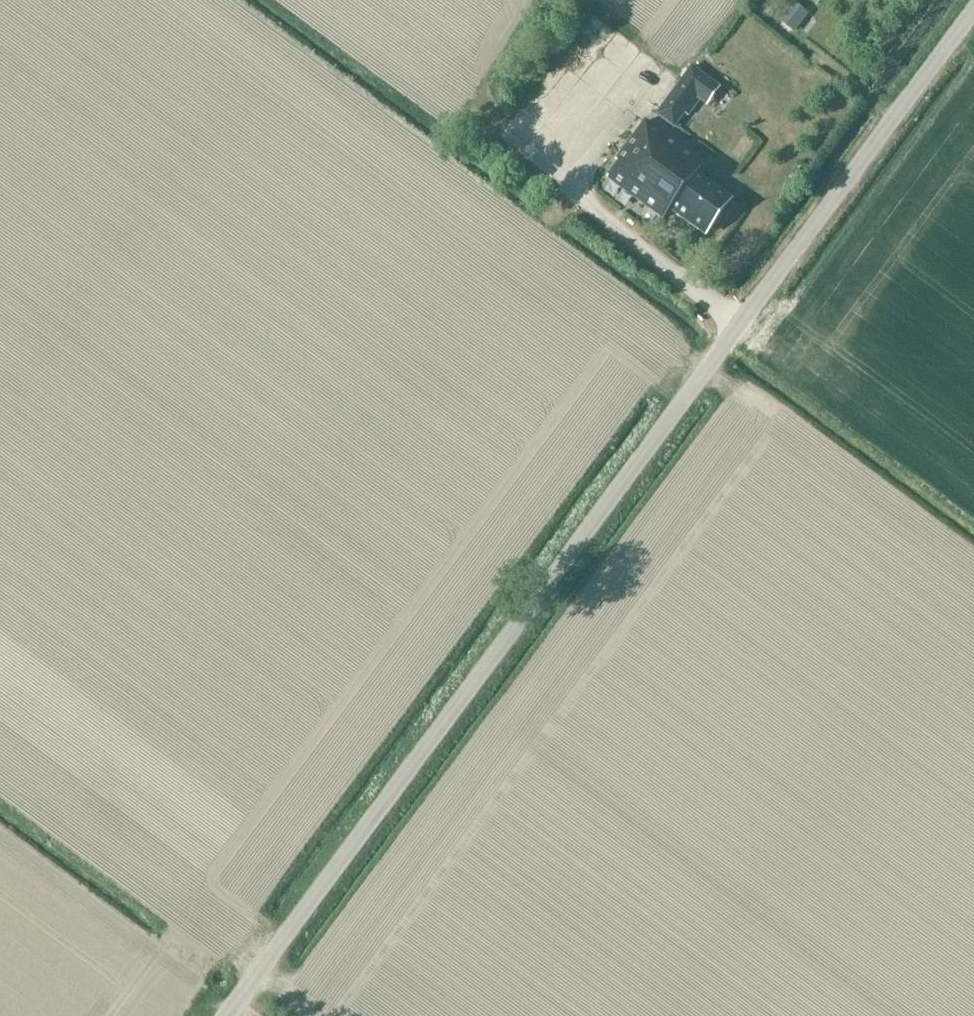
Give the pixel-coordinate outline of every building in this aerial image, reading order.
[(794,2),(781,19),(795,29),(807,13),(794,2)] [(687,119),(700,101),(693,95),(705,79),(691,69),(656,116),(674,129),(684,116),(687,119)] [(647,74),(642,86),(657,92),(662,81),(647,74)] [(719,90),(705,79),(693,95),(700,101),(707,106),(719,90)] [(663,221),(670,211),(705,237),(733,199),(697,173),(704,164),(645,122),(616,163),(618,165),(607,180),(663,221)]
